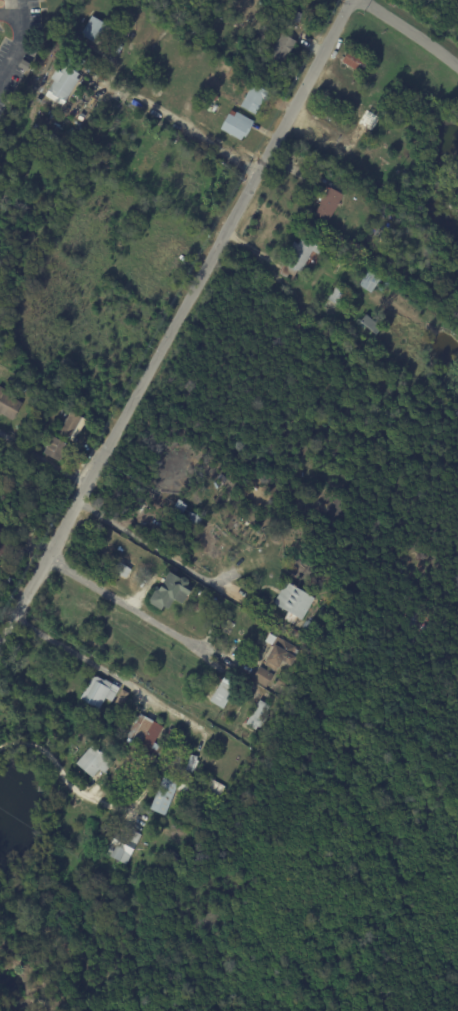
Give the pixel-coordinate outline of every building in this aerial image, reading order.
[(298,12),(305,15),(302,24),(294,20),(298,12)] [(99,43),(98,43),(97,45),(83,36),(94,17),(114,29),(103,46),(99,43)] [(133,31),(130,38),(115,31),(118,24),(133,31)] [(298,42),(300,43),(287,67),(273,59),(286,35),(298,42)] [(279,40),(281,41),(276,49),(270,45),(276,38),(279,40)] [(352,48),(374,61),(366,75),(344,62),(352,48)] [(17,67),(21,59),(30,64),(26,72),(17,67)] [(87,62),(97,68),(93,75),(83,69),(87,62)] [(82,80),(65,107),(47,97),(64,69),(82,80)] [(110,75),(112,76),(106,86),(99,82),(105,72),(110,75)] [(273,94),(269,102),(267,101),(265,104),(263,102),(257,114),(243,107),(255,84),(273,94)] [(218,104),(217,104),(205,100),(208,91),(215,94),(214,95),(220,97),(218,104)] [(255,124),(247,138),(245,137),(242,141),(223,130),(233,111),(238,114),(239,113),(256,122),(255,124)] [(82,114),(87,117),(83,124),(78,121),(82,114)] [(36,124),(63,140),(59,146),(33,131),(36,124)] [(156,178),(164,185),(155,196),(144,186),(153,175),(156,178)] [(344,194),(344,195),(341,202),(340,201),(330,222),(316,214),(321,205),(320,205),(326,194),(327,194),(331,187),(344,194)] [(383,231),(388,234),(382,242),(377,239),(383,231)] [(321,254),(316,251),(304,273),(300,271),(294,280),(281,273),(288,263),(290,264),(296,254),(291,252),(297,241),(302,244),(306,237),(324,248),(321,254)] [(327,255),(331,248),(335,250),(332,257),(327,255)] [(377,277),(369,290),(362,286),(370,272),(377,277)] [(350,293),(342,307),(330,300),(338,286),(350,293)] [(377,334),(363,323),(369,316),(385,329),(379,336),(377,334)] [(20,381),(31,388),(27,395),(16,388),(20,381)] [(14,422),(0,414),(0,391),(1,388),(7,391),(6,394),(24,405),(14,422)] [(87,421),(75,444),(60,435),(73,413),(87,421)] [(66,453),(60,463),(45,455),(54,438),(69,447),(66,453)] [(8,528),(0,528),(0,556),(8,556),(8,528)] [(121,562),(130,567),(130,568),(133,570),(128,579),(115,571),(121,562)] [(188,586),(188,587),(193,590),(189,597),(187,596),(182,605),(175,600),(169,610),(164,608),(162,611),(151,605),(151,601),(156,592),(159,591),(160,591),(171,573),(181,579),(185,578),(189,581),(189,584),(188,586)] [(316,598),(303,620),(298,618),(294,625),(285,619),(290,611),(275,602),(288,582),(295,586),(296,585),(300,587),(300,588),(316,598)] [(291,664),(286,661),(282,668),(279,667),(277,671),(267,665),(271,658),(269,656),(275,646),(274,645),(279,636),(299,647),(298,648),(302,651),(299,656),(300,657),(294,666),(291,664)] [(255,679),(254,679),(262,666),(275,675),(270,686),(269,686),(268,688),(255,679)] [(235,694),(226,709),(213,701),(227,677),(240,685),(235,694)] [(100,678),(107,682),(108,681),(122,689),(115,703),(108,699),(102,710),(83,700),(94,680),(100,678)] [(280,685),(279,684),(283,678),(291,683),(287,689),(280,685)] [(131,693),(124,707),(116,704),(124,689),(131,693)] [(272,706),(273,707),(268,715),(271,716),(264,728),(261,726),(259,730),(249,724),(264,701),(272,706)] [(148,717),(166,727),(157,743),(164,747),(161,753),(154,749),(152,752),(129,738),(137,723),(133,721),(136,716),(140,718),(142,714),(148,717)] [(107,774),(102,770),(95,778),(79,764),(95,745),(116,763),(107,774)] [(198,758),(191,755),(184,769),(191,772),(198,758)] [(194,755),(201,758),(200,761),(201,762),(198,771),(197,770),(195,774),(189,771),(194,755)] [(153,810),(167,776),(182,782),(168,816),(153,810)] [(212,778),(228,787),(222,799),(207,790),(208,789),(207,788),(212,778)] [(180,791),(184,783),(197,789),(193,797),(180,791)] [(131,829),(145,836),(129,866),(108,855),(114,842),(115,843),(119,836),(122,838),(128,827),(131,829)]
